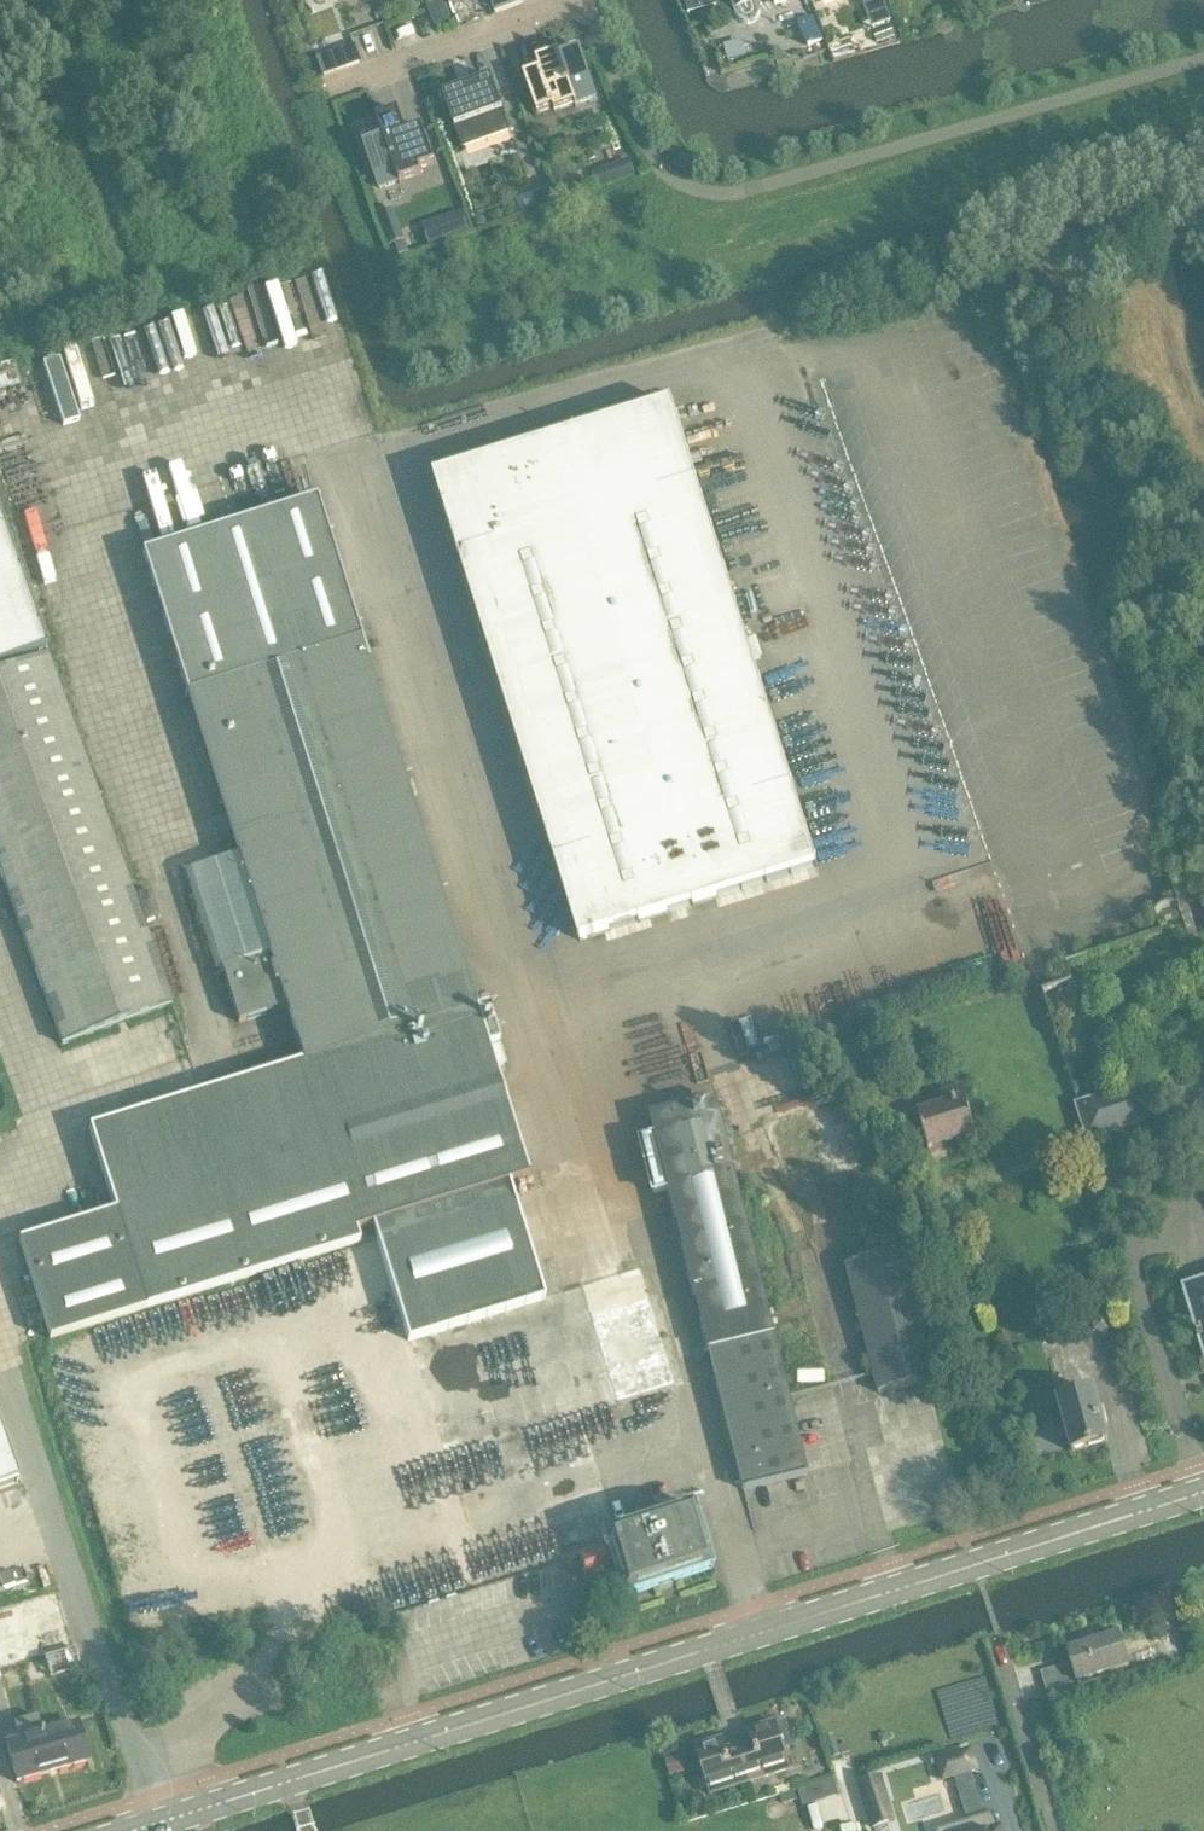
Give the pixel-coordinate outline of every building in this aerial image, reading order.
[(495,14),(523,4),(521,0),(490,0),(495,14)] [(689,16),(717,8),(714,0),(684,0),(689,16)] [(735,1),(732,3),(737,16),(740,21),(748,24),(756,21),(760,14),(759,8),(757,3),(764,0),(735,0),(735,1)] [(439,30),(452,25),(448,12),(434,17),(439,30)] [(812,18),(798,24),(809,48),(822,42),(812,18)] [(555,113),(596,98),(577,46),(557,54),(557,55),(537,62),(540,72),(524,77),(538,115),(554,110),(555,113)] [(463,150),(511,133),(491,78),(474,84),(476,91),(463,95),(460,89),(444,95),(463,150)] [(377,119),(381,131),(362,138),(380,190),(421,175),(419,170),(435,164),(422,128),(406,134),(398,112),(377,119)] [(443,221),(449,240),(468,233),(462,214),(443,221)] [(672,404),(435,479),(580,943),(818,868),(672,404)] [(115,1213),(20,1243),(48,1334),(50,1340),(375,1238),(408,1342),(545,1300),(544,1297),(508,1184),(528,1177),(488,1048),(499,1044),(487,1007),(476,1010),(316,500),(141,556),(236,858),(184,874),(216,974),(222,971),(239,1024),(282,1011),(299,1064),(203,1094),(89,1130),(115,1213)] [(46,651),(0,520),(0,667),(46,651)] [(47,659),(0,676),(0,872),(62,1045),(172,1005),(47,659)] [(944,1104),(918,1112),(929,1150),(977,1136),(961,1087),(941,1093),(944,1104)] [(1149,1119),(1139,1089),(1109,1098),(1095,1103),(1080,1107),(1090,1138),(1149,1119)] [(667,1190),(742,1490),(806,1474),(712,1100),(648,1116),(653,1137),(639,1141),(653,1193),(667,1190)] [(788,1170),(821,1161),(825,1179),(868,1167),(850,1100),(775,1120),(788,1170)] [(910,1252),(847,1268),(878,1394),(942,1378),(910,1252)] [(1189,1292),(1203,1341),(1203,1287),(1189,1292)] [(1110,1325),(1109,1319),(1103,1316),(1097,1317),(1093,1323),(1095,1329),(1100,1333),(1107,1331),(1110,1325)] [(1094,1392),(1059,1402),(1072,1453),(1107,1443),(1094,1392)] [(19,1483),(0,1428),(0,1490),(19,1483)] [(692,1507),(600,1536),(604,1549),(578,1558),(586,1583),(612,1575),(620,1600),(712,1570),(692,1507)] [(1167,1622),(1150,1628),(1155,1643),(1172,1637),(1167,1622)] [(1119,1634),(1067,1650),(1071,1664),(1041,1673),(1047,1694),(1077,1684),(1077,1685),(1130,1669),(1119,1634)] [(57,1723),(59,1729),(42,1734),(37,1717),(13,1724),(19,1741),(5,1745),(17,1784),(88,1762),(77,1724),(67,1727),(65,1720),(57,1723)] [(786,1720),(775,1723),(779,1736),(790,1732),(786,1720)] [(751,1741),(738,1745),(751,1783),(790,1770),(779,1736),(775,1723),(748,1732),(751,1741)] [(751,1783),(738,1745),(725,1749),(722,1740),(696,1748),(711,1795),(751,1783)] [(970,1752),(938,1762),(944,1781),(957,1777),(972,1772),(976,1771),(970,1752)] [(681,1758),(667,1762),(671,1775),(685,1771),(681,1758)] [(937,1830),(999,1830),(994,1814),(986,1816),(972,1772),(957,1777),(970,1821),(937,1830)] [(838,1796),(852,1792),(846,1774),(833,1778),(838,1796)] [(882,1777),(858,1785),(873,1830),(891,1825),(882,1794),(887,1793),(882,1777)] [(815,1783),(797,1789),(803,1806),(821,1801),(815,1783)]
